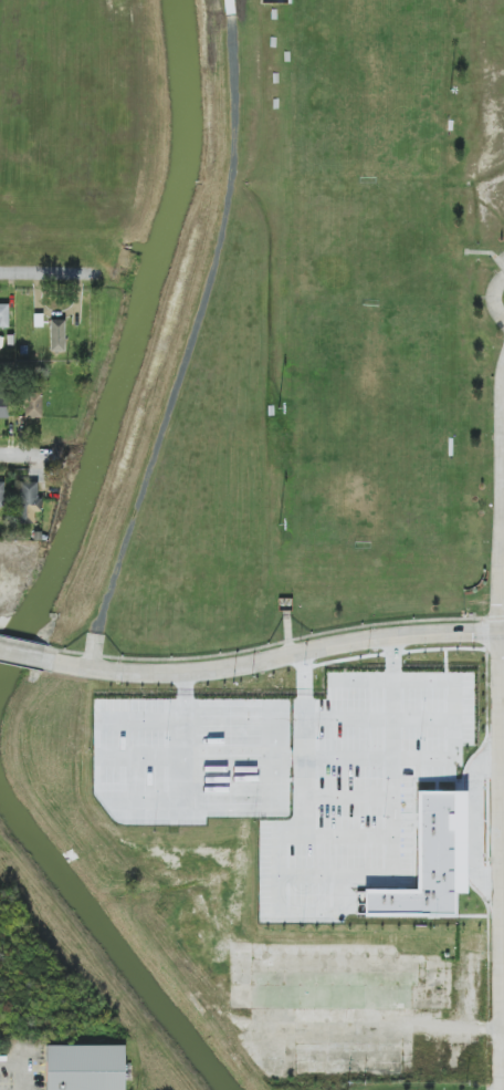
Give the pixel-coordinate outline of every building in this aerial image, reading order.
[(9,304),(0,304),(0,327),(9,327),(9,304)] [(51,351),(65,352),(65,320),(51,320),(51,351)] [(43,418),(41,393),(24,394),(25,418),(43,418)] [(17,524),(34,524),(34,512),(41,512),(41,499),(38,499),(38,482),(17,482),(17,524)] [(125,1045),(46,1045),(46,1089),(125,1089),(125,1045)] [(395,1069),(395,1062),(360,1061),(359,1068),(395,1069)]
